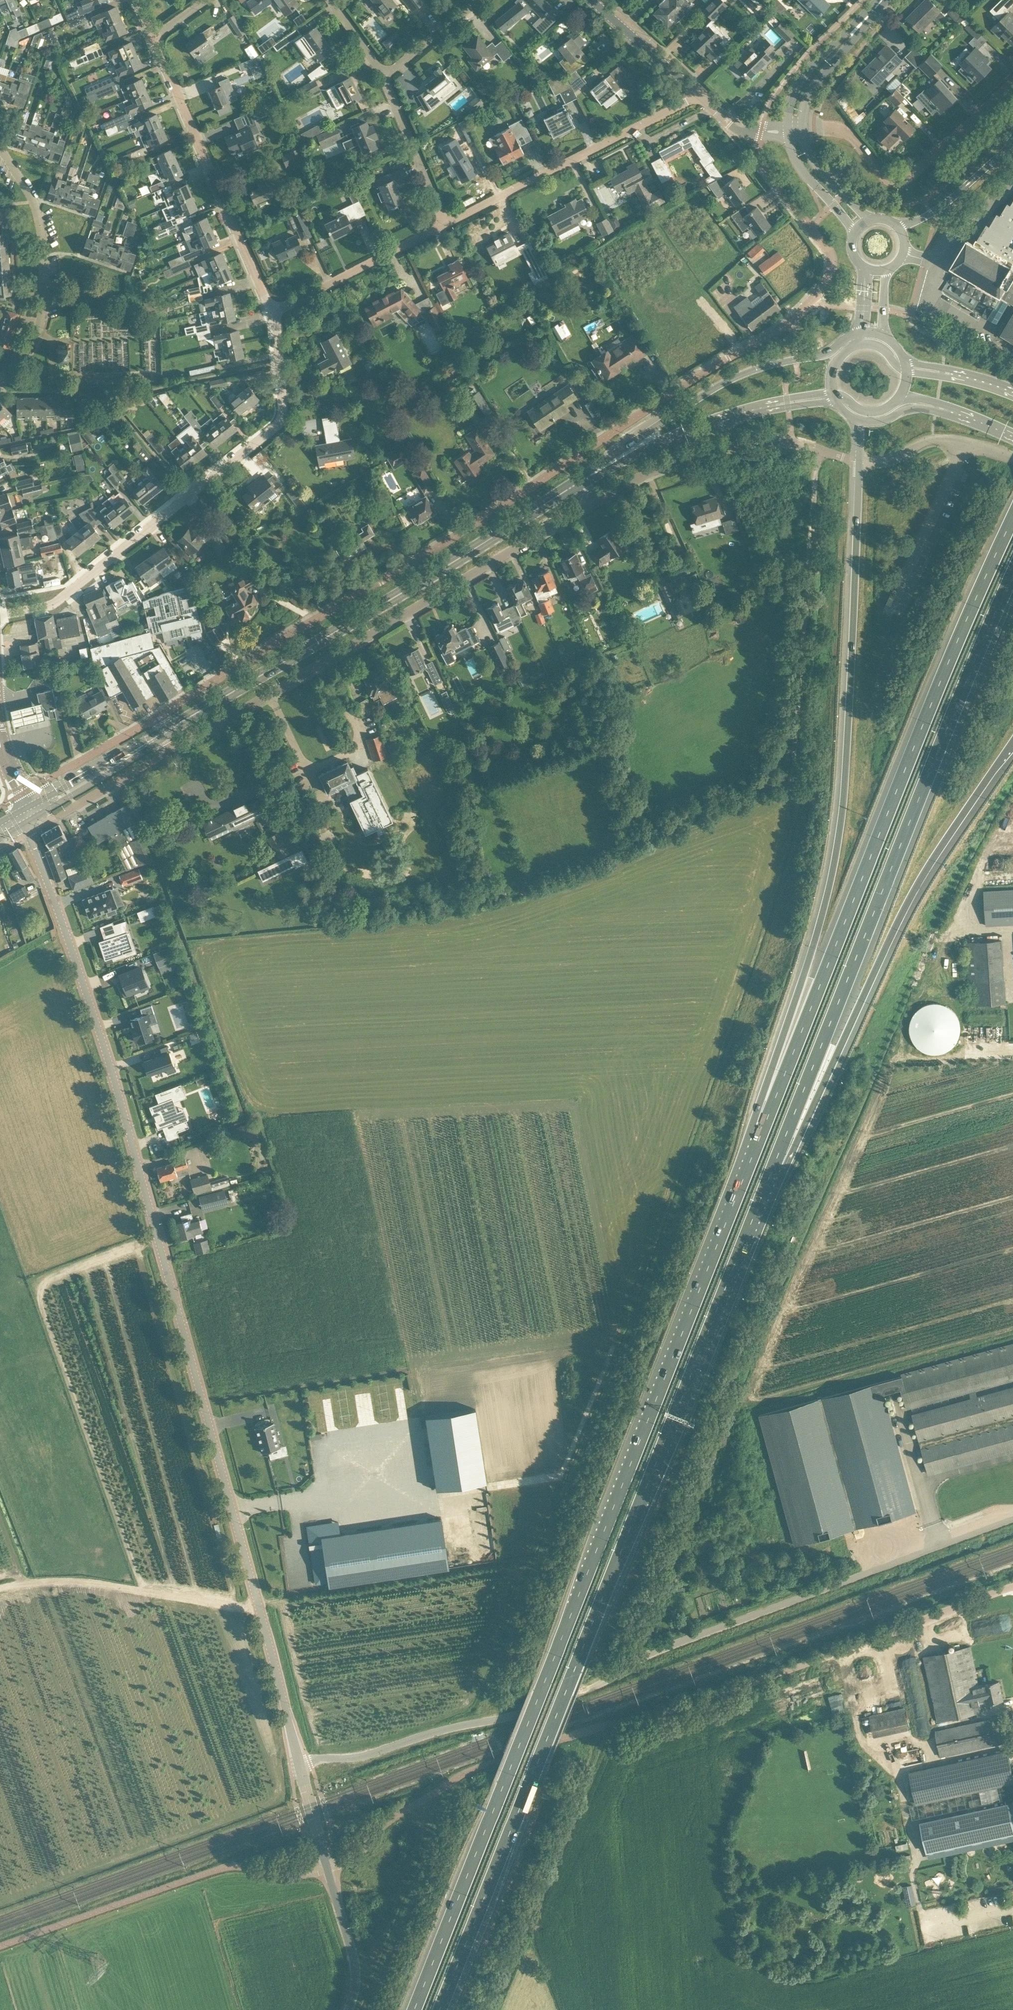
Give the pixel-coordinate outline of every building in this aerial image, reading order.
[(10,10),(13,9),(17,7),(14,0),(6,0),(10,10)] [(248,2),(255,13),(265,6),(262,2),(265,0),(251,0),(248,2)] [(298,5),(294,0),(275,0),(286,14),(295,7),(298,5)] [(395,5),(392,0),(373,0),(384,13),(395,5)] [(413,10),(425,1),(424,0),(405,0),(413,10)] [(535,23),(533,25),(542,33),(555,21),(547,12),(551,8),(543,0),(519,0),(516,3),(517,4),(496,21),(503,31),(532,7),(541,16),(540,16),(541,17),(535,23)] [(661,1),(660,2),(659,3),(662,6),(655,13),(667,26),(674,19),(677,22),(684,15),(681,12),(688,5),(686,3),(688,1),(687,0),(662,0),(661,1)] [(703,10),(712,19),(727,5),(722,0),(713,0),(703,10)] [(816,16),(819,13),(820,14),(821,12),(821,11),(828,3),(825,0),(800,0),(816,16)] [(930,0),(926,0),(907,19),(920,32),(934,18),(939,22),(945,16),(930,0)] [(994,10),(1003,19),(1001,21),(996,26),(1003,33),(1012,43),(1012,15),(1008,10),(1012,5),(1012,0),(1005,0),(994,10)] [(955,5),(948,12),(959,24),(967,17),(955,5)] [(93,17),(95,22),(98,28),(102,27),(121,19),(116,7),(102,12),(102,13),(93,17)] [(77,9),(65,14),(68,20),(79,16),(77,9)] [(51,25),(63,19),(61,13),(49,18),(51,25)] [(245,33),(233,15),(228,18),(240,37),(245,33)] [(82,22),(79,16),(68,20),(71,27),(82,22)] [(49,18),(38,23),(41,29),(51,25),(49,18)] [(126,31),(121,19),(102,27),(106,38),(112,36),(112,37),(126,31)] [(775,28),(787,40),(794,34),(782,22),(775,28)] [(971,22),(966,27),(978,39),(983,34),(971,22)] [(29,34),(41,29),(38,23),(26,28),(29,34)] [(712,23),(691,43),(704,56),(706,55),(711,60),(712,58),(718,53),(721,57),(725,53),(722,49),(724,48),(718,42),(724,36),(712,23)] [(188,38),(190,41),(187,43),(195,56),(199,53),(199,54),(201,53),(205,60),(216,53),(211,45),(206,37),(215,31),(211,26),(198,36),(195,33),(188,38)] [(16,27),(10,30),(10,31),(14,40),(16,39),(19,38),(29,34),(26,28),(18,31),(16,27)] [(318,61),(330,52),(322,40),(324,39),(320,34),(318,35),(313,29),(302,36),(302,35),(297,28),(271,46),(276,54),(294,41),(308,61),(315,57),(318,61)] [(51,47),(61,43),(55,30),(46,34),(51,47)] [(568,40),(559,47),(567,57),(562,62),(570,72),(571,73),(575,69),(588,59),(579,47),(585,42),(575,30),(567,37),(568,40)] [(10,31),(6,42),(14,45),(15,44),(16,39),(14,40),(10,31)] [(41,32),(34,35),(32,42),(31,45),(46,50),(48,44),(41,32)] [(23,44),(20,51),(26,57),(31,45),(32,42),(34,35),(23,40),(24,42),(23,44)] [(492,42),(486,47),(478,36),(464,47),(473,58),(469,60),(476,69),(497,53),(503,61),(512,54),(501,41),(495,45),(492,42)] [(388,40),(384,42),(389,49),(393,46),(388,40)] [(749,78),(769,57),(770,57),(770,56),(769,57),(766,54),(773,48),(765,40),(754,51),(752,48),(735,64),(749,78)] [(86,55),(100,48),(98,41),(83,48),(86,55)] [(122,60),(136,54),(131,42),(117,48),(110,52),(115,63),(122,60)] [(870,64),(863,71),(868,76),(877,85),(885,77),(883,75),(889,70),(891,72),(901,61),(886,46),(880,52),(882,53),(878,56),(878,55),(877,56),(870,64)] [(914,47),(904,56),(916,68),(918,66),(920,64),(926,58),(914,47)] [(967,47),(957,58),(964,65),(977,78),(979,80),(990,68),(984,62),(986,59),(977,50),(976,49),(972,53),(971,51),(967,47)] [(100,48),(86,55),(69,62),(72,68),(103,54),(100,48)] [(920,64),(918,66),(929,77),(932,73),(942,64),(931,53),(926,58),(920,64)] [(122,60),(115,63),(119,75),(127,71),(128,72),(141,66),(136,54),(122,60)] [(248,60),(240,63),(242,70),(250,67),(255,78),(266,73),(258,56),(248,60)] [(324,65),(309,72),(312,78),(327,71),(324,65)] [(637,89),(618,66),(609,73),(610,74),(590,90),(601,104),(616,92),(622,87),(628,96),(637,89)] [(456,87),(443,71),(442,71),(439,67),(434,71),(437,75),(425,85),(427,87),(427,88),(428,89),(424,92),(423,92),(417,96),(426,111),(433,108),(432,107),(456,87)] [(570,72),(560,81),(570,84),(580,76),(575,69),(571,73),(570,72)] [(11,100),(18,79),(7,75),(0,94),(0,96),(11,100)] [(116,75),(84,89),(87,95),(93,93),(113,84),(119,82),(116,75)] [(580,76),(570,84),(574,92),(586,82),(581,76),(580,76)] [(338,109),(360,97),(350,77),(327,89),(331,97),(333,96),(339,107),(337,108),(338,109)] [(552,78),(547,81),(554,95),(559,93),(565,104),(577,98),(574,92),(570,84),(560,81),(552,78)] [(18,79),(11,100),(10,102),(23,106),(30,85),(18,81),(19,79),(18,79)] [(121,88),(126,99),(146,91),(141,79),(127,85),(128,85),(121,88)] [(315,79),(303,86),(308,96),(320,89),(315,79)] [(924,88),(916,96),(932,114),(936,111),(937,109),(938,109),(940,111),(939,111),(940,111),(955,98),(939,80),(926,91),(924,88)] [(113,84),(93,93),(96,99),(116,90),(113,84)] [(216,108),(229,103),(228,102),(231,101),(227,93),(225,94),(221,86),(209,91),(213,99),(211,100),(215,108),(216,108)] [(896,88),(887,97),(897,107),(905,98),(896,88)] [(146,91),(126,99),(124,100),(126,106),(129,112),(125,114),(113,119),(115,125),(116,125),(116,124),(128,119),(141,114),(138,108),(152,103),(146,91)] [(840,92),(834,97),(837,101),(856,127),(866,116),(863,112),(859,116),(844,96),(843,96),(840,92)] [(473,100),(478,106),(483,102),(478,96),(473,100)] [(250,122),(266,115),(263,106),(246,113),(247,114),(250,122)] [(569,113),(568,110),(567,111),(565,108),(564,108),(564,106),(557,110),(558,111),(543,118),(549,130),(548,131),(549,133),(550,132),(553,137),(554,137),(554,136),(573,127),(574,127),(575,127),(568,113),(569,113)] [(895,110),(884,120),(886,122),(875,133),(886,145),(896,135),(898,137),(900,135),(903,139),(913,128),(895,110)] [(56,128),(60,114),(56,113),(51,127),(56,128)] [(60,114),(56,128),(60,130),(65,116),(60,114)] [(136,137),(140,135),(148,132),(161,126),(156,114),(130,125),(128,119),(116,124),(116,125),(119,130),(127,126),(130,133),(134,131),(136,137)] [(464,118),(458,122),(466,137),(472,134),(464,118)] [(16,129),(11,144),(23,148),(31,125),(20,121),(17,129),(16,129)] [(361,153),(377,146),(373,138),(377,136),(372,125),(368,127),(366,122),(360,124),(359,122),(350,126),(361,153)] [(490,138),(503,164),(524,153),(516,139),(522,136),(523,137),(529,134),(523,122),(510,128),(510,127),(490,138)] [(35,150),(42,129),(43,127),(32,123),(31,125),(23,148),(24,146),(35,150)] [(226,137),(233,152),(244,148),(246,152),(257,147),(254,140),(254,139),(252,135),(260,132),(260,131),(259,131),(256,124),(226,137)] [(161,126),(148,132),(140,135),(145,147),(153,143),(153,144),(167,138),(161,126)] [(327,143),(341,137),(336,126),(322,132),(327,143)] [(35,150),(46,154),(52,138),(54,133),(42,129),(35,150)] [(704,166),(714,160),(694,132),(659,151),(662,157),(651,162),(662,182),(673,177),(664,160),(692,145),(701,159),(699,160),(704,166)] [(52,138),(46,154),(46,156),(58,161),(65,140),(59,138),(57,143),(52,141),(53,138),(52,138)] [(474,168),(473,167),(472,167),(456,139),(442,147),(462,182),(476,173),(473,169),(474,168)] [(147,153),(145,147),(128,154),(131,160),(144,154),(147,153)] [(151,158),(154,164),(156,170),(157,169),(177,161),(171,149),(158,155),(151,158)] [(71,153),(65,150),(60,164),(66,166),(71,153)] [(296,167),(303,163),(297,150),(283,156),(287,165),(294,162),(296,167)] [(144,154),(131,160),(133,166),(146,160),(144,154)] [(157,169),(160,175),(162,181),(151,186),(151,184),(149,185),(152,192),(154,191),(165,187),(162,181),(168,179),(182,173),(177,161),(157,169)] [(639,172),(635,163),(628,167),(629,169),(611,178),(617,190),(624,187),(628,193),(636,188),(643,202),(642,202),(646,210),(664,201),(659,191),(651,195),(645,183),(653,180),(647,168),(639,172)] [(395,205),(395,206),(397,205),(397,204),(402,201),(396,186),(408,181),(403,168),(375,180),(378,187),(380,186),(389,207),(395,205)] [(274,170),(256,178),(257,178),(259,184),(261,183),(262,187),(253,191),(252,190),(250,191),(255,203),(256,202),(255,201),(288,187),(284,178),(278,180),(274,170)] [(53,184),(52,183),(47,199),(59,203),(66,181),(55,177),(53,184)] [(735,206),(749,196),(735,177),(725,184),(720,178),(708,184),(718,198),(726,193),(735,206)] [(71,205),(78,184),(71,182),(70,186),(65,184),(67,181),(66,181),(59,203),(60,201),(71,205)] [(82,209),(88,192),(89,188),(78,184),(71,205),(82,209)] [(168,206),(192,196),(186,184),(173,190),(171,184),(165,187),(154,191),(155,194),(153,195),(156,202),(166,201),(168,206)] [(348,194),(353,203),(335,212),(337,218),(325,224),(333,239),(353,229),(350,222),(366,214),(359,200),(354,191),(348,194)] [(89,192),(88,192),(82,209),(82,211),(94,215),(99,200),(87,196),(89,192)] [(186,213),(197,208),(192,196),(168,206),(172,218),(171,219),(159,224),(159,225),(162,230),(167,228),(188,218),(186,213)] [(125,206),(121,199),(117,198),(114,206),(124,210),(125,206)] [(566,206),(548,216),(550,220),(549,221),(550,223),(551,222),(556,232),(558,236),(580,225),(578,221),(589,215),(581,199),(577,201),(575,199),(565,204),(566,206)] [(952,266),(955,268),(958,270),(957,273),(1011,305),(1011,304),(1009,303),(1012,299),(1012,300),(1012,202),(1012,203),(1011,205),(1009,209),(1006,207),(1002,213),(1000,216),(998,219),(995,217),(991,224),(990,226),(985,234),(982,233),(978,239),(977,240),(976,240),(974,244),(971,242),(968,240),(967,241),(967,242),(966,242),(967,242),(962,250),(961,250),(961,251),(962,251),(961,252),(964,254),(962,257),(959,255),(958,256),(958,257),(953,264),(953,265),(952,266)] [(757,236),(771,226),(757,207),(749,212),(745,206),(731,215),(742,231),(750,226),(757,236)] [(291,215),(301,237),(302,240),(312,235),(301,211),(291,215)] [(616,216),(608,220),(614,230),(622,226),(616,216)] [(188,218),(167,228),(169,234),(181,229),(186,240),(191,238),(211,229),(206,217),(193,223),(191,217),(188,218)] [(607,218),(596,224),(602,236),(614,230),(608,220),(607,218)] [(127,238),(132,223),(127,221),(122,236),(127,238)] [(132,223),(127,238),(133,239),(138,225),(132,223)] [(216,241),(211,229),(191,238),(194,244),(191,245),(193,251),(202,247),(216,241)] [(95,258),(95,256),(103,234),(96,232),(93,240),(88,238),(82,253),(95,258)] [(496,243),(488,248),(490,251),(489,251),(493,259),(493,258),(496,263),(497,263),(523,249),(540,282),(548,277),(530,242),(517,249),(516,247),(509,233),(499,238),(498,237),(498,238),(498,239),(495,240),(495,239),(494,240),(496,243)] [(95,256),(107,259),(113,243),(114,238),(103,234),(95,256)] [(303,252),(297,239),(296,235),(283,241),(283,239),(273,243),(274,247),(270,248),(269,252),(271,258),(275,259),(279,258),(280,259),(296,252),(297,255),(303,252)] [(117,265),(118,265),(124,247),(113,243),(107,259),(118,263),(117,265)] [(758,243),(749,251),(756,258),(764,250),(758,243)] [(130,252),(131,247),(125,245),(124,247),(118,265),(130,270),(135,254),(130,252)] [(196,257),(193,251),(181,256),(183,262),(188,260),(196,257)] [(778,251),(758,266),(765,275),(785,260),(778,251)] [(204,274),(212,270),(226,264),(221,252),(207,258),(207,259),(202,261),(204,267),(201,268),(204,274)] [(8,257),(0,257),(0,270),(9,269),(8,257)] [(437,276),(445,290),(451,302),(458,298),(452,286),(468,278),(458,259),(448,264),(451,269),(437,276)] [(191,267),(188,260),(183,262),(170,267),(171,268),(173,274),(191,267)] [(212,270),(204,274),(202,275),(205,283),(208,281),(210,285),(217,282),(218,282),(223,280),(224,282),(229,281),(228,278),(232,276),(226,264),(212,270)] [(171,268),(164,271),(167,277),(173,274),(171,268)] [(12,281),(12,280),(10,281),(9,269),(0,270),(0,282),(12,281)] [(144,270),(137,273),(139,279),(147,276),(144,270)] [(719,279),(708,287),(720,303),(731,294),(719,279)] [(599,292),(591,280),(578,289),(585,300),(599,292)] [(13,293),(12,281),(0,282),(0,295),(13,293)] [(746,297),(734,307),(740,316),(751,330),(772,314),(775,312),(780,308),(761,281),(754,286),(760,295),(763,298),(753,306),(750,303),(746,297)] [(188,296),(201,293),(200,287),(187,290),(188,296)] [(401,305),(412,316),(419,310),(401,289),(389,296),(388,295),(374,302),(374,303),(366,308),(375,325),(392,316),(390,311),(401,305)] [(201,293),(188,296),(190,302),(202,299),(201,293)] [(205,299),(207,311),(232,306),(229,293),(214,296),(214,297),(205,299)] [(434,304),(435,307),(440,316),(445,313),(439,302),(434,304)] [(195,327),(196,333),(210,330),(208,324),(220,321),(220,322),(235,318),(232,306),(207,311),(199,312),(202,325),(195,327)] [(445,327),(440,316),(435,307),(425,312),(431,325),(432,325),(436,332),(445,327)] [(5,310),(0,328),(0,348),(10,351),(20,314),(5,310)] [(1002,334),(1012,341),(1012,316),(1002,334)] [(557,323),(552,327),(561,342),(567,339),(557,323)] [(211,337),(210,330),(196,333),(198,340),(211,337)] [(217,335),(218,341),(224,340),(226,346),(240,343),(237,330),(223,333),(223,334),(217,335)] [(334,370),(350,362),(336,335),(322,342),(327,352),(324,353),(328,359),(319,363),(325,373),(331,369),(332,371),(334,370)] [(635,360),(645,354),(633,335),(623,341),(623,342),(608,352),(607,351),(592,361),(598,369),(597,370),(598,371),(600,370),(604,368),(608,375),(607,376),(608,377),(619,369),(618,367),(633,358),(635,360)] [(243,356),(240,343),(226,346),(214,349),(215,356),(218,356),(219,361),(228,358),(228,359),(243,356)] [(56,349),(56,358),(58,358),(58,362),(68,361),(68,345),(58,345),(58,349),(56,349)] [(460,362),(450,369),(453,375),(463,369),(460,362)] [(197,369),(198,376),(216,372),(214,365),(197,369)] [(210,381),(211,388),(227,385),(225,378),(210,381)] [(376,384),(378,388),(386,384),(384,379),(376,384)] [(528,411),(538,427),(551,418),(553,421),(555,420),(554,419),(568,409),(565,405),(576,398),(567,385),(528,411)] [(249,386),(230,402),(231,403),(232,403),(236,408),(241,414),(259,399),(249,386)] [(215,393),(210,397),(218,408),(224,404),(215,393)] [(61,415),(61,399),(61,396),(46,397),(46,416),(46,419),(53,419),(53,421),(61,421),(61,419),(61,415)] [(32,421),(32,419),(32,416),(32,397),(17,397),(17,403),(17,408),(17,414),(17,420),(24,420),(25,422),(32,421)] [(46,397),(32,397),(32,416),(32,419),(39,419),(39,421),(46,421),(46,419),(46,416),(46,397)] [(72,398),(61,399),(61,415),(61,419),(72,419),(73,419),(73,418),(73,414),(72,409),(72,398)] [(12,414),(9,411),(4,406),(0,401),(0,422),(1,423),(6,418),(7,419),(12,414)] [(193,427),(183,414),(176,406),(170,411),(183,428),(185,427),(188,431),(193,427)] [(190,409),(183,414),(193,427),(196,430),(202,426),(194,417),(196,416),(190,409)] [(226,417),(222,412),(212,420),(216,425),(226,437),(236,429),(227,417),(226,417)] [(216,425),(212,420),(210,417),(204,422),(206,425),(203,428),(206,433),(215,445),(226,437),(216,425)] [(319,466),(325,465),(325,463),(355,457),(352,439),(341,441),(337,420),(323,423),(326,437),(327,436),(328,442),(315,444),(319,466)] [(483,438),(484,437),(478,427),(467,435),(477,451),(471,455),(469,452),(456,461),(467,478),(480,470),(477,465),(493,454),(483,438)] [(95,439),(87,428),(83,429),(79,430),(89,443),(95,439)] [(79,430),(68,433),(73,453),(84,450),(79,430)] [(147,438),(159,453),(164,448),(152,434),(147,438)] [(186,449),(196,461),(206,452),(197,440),(196,441),(192,435),(182,443),(180,441),(186,449)] [(368,436),(359,438),(360,445),(370,443),(368,436)] [(186,449),(180,441),(176,437),(168,443),(173,449),(172,450),(177,457),(176,457),(186,469),(196,461),(186,449)] [(26,442),(11,446),(13,454),(28,451),(26,442)] [(152,458),(144,448),(139,452),(147,462),(152,458)] [(401,450),(388,458),(392,465),(406,457),(401,450)] [(85,469),(84,455),(75,456),(76,469),(85,469)] [(11,463),(9,458),(4,460),(3,458),(0,460),(0,468),(11,463)] [(419,461),(410,467),(413,472),(411,473),(424,493),(434,487),(419,461)] [(11,463),(0,468),(0,484),(7,481),(3,473),(8,470),(9,472),(15,469),(11,463)] [(108,467),(113,473),(121,484),(126,480),(113,463),(108,467)] [(926,468),(930,476),(937,472),(938,471),(937,470),(936,470),(933,464),(926,468)] [(147,466),(137,473),(153,494),(164,486),(160,481),(163,479),(160,475),(157,477),(154,474),(147,466)] [(121,484),(113,473),(107,477),(116,488),(121,484)] [(143,502),(153,494),(137,473),(132,478),(134,480),(129,484),(134,490),(143,502)] [(17,490),(23,489),(31,487),(28,474),(14,477),(17,490)] [(255,509),(276,492),(263,475),(249,487),(251,490),(244,496),(255,509)] [(31,487),(23,489),(24,496),(44,492),(42,484),(31,487)] [(292,487),(286,492),(300,510),(306,506),(292,487)] [(113,494),(108,498),(123,518),(134,510),(124,498),(119,492),(115,496),(113,494)] [(4,510),(4,509),(12,507),(7,493),(0,495),(0,511),(4,510)] [(418,523),(436,512),(426,496),(408,507),(414,517),(412,518),(415,523),(417,522),(418,523)] [(93,508),(94,512),(101,521),(106,517),(113,526),(123,518),(108,498),(103,503),(104,505),(100,508),(99,506),(94,509),(93,508)] [(709,501),(692,507),(697,522),(720,515),(715,498),(709,499),(709,501)] [(87,525),(79,531),(88,543),(94,538),(96,540),(100,536),(92,526),(96,524),(96,525),(101,521),(94,512),(93,508),(92,506),(78,514),(87,525)] [(391,507),(386,509),(390,516),(395,513),(391,507)] [(0,511),(0,528),(9,524),(17,521),(12,509),(5,511),(4,510),(0,511)] [(734,518),(722,522),(726,534),(738,530),(734,518)] [(31,520),(16,524),(18,531),(33,527),(31,520)] [(56,531),(54,526),(53,523),(45,526),(47,533),(56,531)] [(58,537),(64,535),(60,524),(54,526),(56,531),(58,537)] [(188,547),(186,550),(193,556),(198,549),(195,547),(200,541),(200,540),(207,532),(198,524),(191,532),(188,530),(179,540),(185,544),(184,545),(186,546),(188,547)] [(364,531),(345,542),(341,534),(331,540),(343,559),(366,546),(363,541),(374,534),(368,524),(362,527),(364,531)] [(603,545),(592,553),(599,564),(636,540),(629,529),(621,534),(617,526),(599,538),(603,545)] [(47,533),(50,542),(59,538),(58,537),(56,531),(47,533)] [(88,543),(79,531),(72,536),(68,531),(64,535),(78,553),(79,552),(78,551),(88,543)] [(0,537),(0,541),(2,548),(33,541),(32,536),(19,539),(18,534),(0,537)] [(218,535),(211,539),(217,551),(224,547),(218,535)] [(2,548),(5,565),(24,561),(21,549),(34,546),(33,541),(2,548)] [(60,542),(40,547),(42,556),(63,551),(60,542)] [(150,557),(159,569),(165,565),(170,572),(177,567),(164,547),(150,557)] [(586,588),(588,593),(598,588),(591,573),(585,575),(575,554),(561,560),(565,569),(563,571),(567,578),(570,580),(571,581),(578,578),(583,589),(586,588)] [(153,574),(159,569),(150,557),(136,567),(150,586),(158,581),(153,574)] [(58,563),(52,564),(55,579),(61,578),(58,563)] [(32,570),(19,573),(18,568),(6,571),(7,576),(10,576),(11,578),(20,576),(20,579),(33,577),(32,570)] [(555,585),(549,570),(537,575),(538,577),(532,579),(537,591),(534,592),(539,603),(543,614),(554,610),(549,599),(548,600),(544,590),(555,585)] [(239,615),(241,619),(242,620),(249,616),(245,609),(257,602),(252,593),(249,595),(244,588),(253,582),(248,573),(227,585),(237,599),(225,607),(232,619),(239,615)] [(675,620),(677,619),(682,617),(662,575),(656,578),(675,620)] [(9,587),(34,582),(33,577),(20,579),(20,576),(11,578),(10,576),(7,576),(9,587)] [(129,582),(127,582),(124,581),(123,578),(116,582),(115,581),(106,586),(110,594),(110,595),(109,595),(109,596),(109,597),(110,597),(111,597),(111,598),(112,597),(118,608),(126,603),(128,606),(131,604),(131,603),(135,600),(140,598),(135,590),(137,589),(132,581),(129,582)] [(516,583),(507,587),(521,615),(525,613),(521,603),(525,601),(524,599),(531,595),(523,580),(522,581),(520,580),(517,581),(517,583),(516,584),(516,583)] [(145,600),(150,619),(153,634),(162,632),(165,641),(191,635),(191,633),(201,630),(201,631),(202,630),(191,586),(166,592),(145,600)] [(599,603),(605,600),(601,591),(594,594),(599,603)] [(87,608),(92,619),(99,636),(112,630),(114,636),(122,632),(116,618),(108,621),(107,619),(101,605),(101,603),(106,601),(102,592),(89,597),(93,606),(87,608)] [(493,620),(499,632),(505,629),(504,627),(513,623),(513,625),(522,621),(514,605),(502,611),(498,602),(487,608),(493,620)] [(101,605),(107,619),(108,621),(116,618),(118,618),(116,611),(117,611),(113,603),(107,605),(106,603),(101,605)] [(541,612),(535,614),(539,624),(545,622),(541,612)] [(35,618),(35,619),(39,638),(45,637),(45,642),(47,651),(54,649),(63,648),(62,639),(58,640),(56,631),(59,630),(60,639),(81,635),(78,619),(77,614),(57,618),(57,619),(57,623),(55,624),(54,619),(53,614),(35,618)] [(479,640),(472,626),(466,629),(466,628),(456,633),(452,624),(446,627),(446,629),(444,630),(445,631),(436,636),(444,652),(441,653),(447,664),(456,660),(450,649),(457,645),(455,643),(470,636),(473,643),(479,640)] [(160,699),(183,686),(175,673),(159,646),(154,647),(150,631),(91,648),(93,659),(103,680),(107,688),(110,696),(111,696),(111,695),(123,689),(133,705),(156,691),(160,699)] [(506,636),(499,639),(505,650),(511,647),(506,636)] [(37,642),(21,645),(22,654),(24,667),(41,664),(37,642)] [(499,642),(489,647),(500,669),(510,664),(499,642)] [(82,660),(91,658),(89,648),(80,650),(82,660)] [(442,682),(432,662),(426,665),(424,660),(423,661),(418,649),(411,652),(411,651),(401,656),(410,674),(418,670),(419,672),(426,669),(430,676),(435,686),(442,682)] [(369,685),(367,686),(374,701),(380,698),(383,704),(397,696),(396,695),(390,684),(389,685),(385,678),(384,679),(380,672),(378,673),(376,669),(368,673),(368,672),(369,676),(365,678),(369,685)] [(75,699),(78,704),(85,717),(94,712),(94,713),(108,706),(101,692),(107,688),(103,680),(96,683),(100,691),(90,697),(87,692),(75,699)] [(39,702),(40,703),(46,709),(46,710),(49,709),(51,718),(61,715),(62,718),(59,702),(56,703),(53,689),(37,692),(39,702)] [(367,700),(356,705),(362,716),(366,714),(368,716),(374,713),(367,700)] [(11,713),(15,729),(46,722),(42,705),(11,713)] [(374,761),(386,757),(379,736),(376,737),(376,735),(371,737),(371,739),(367,740),(374,761)] [(386,745),(390,757),(399,754),(395,742),(386,745)] [(347,761),(319,775),(328,793),(329,792),(330,793),(337,790),(336,788),(343,786),(366,834),(376,829),(378,834),(385,831),(383,826),(393,821),(368,768),(357,773),(353,765),(350,767),(347,761)] [(179,786),(189,801),(205,791),(195,776),(179,786)] [(211,819),(208,821),(209,822),(210,823),(215,833),(232,825),(234,830),(249,823),(248,820),(263,813),(257,800),(247,805),(245,802),(245,803),(234,809),(234,808),(233,808),(234,809),(211,820),(211,819)] [(88,826),(98,844),(112,837),(118,848),(116,849),(127,870),(157,858),(147,833),(146,833),(129,802),(88,826)] [(59,824),(41,834),(50,848),(46,851),(57,880),(57,881),(66,877),(54,845),(67,838),(59,824)] [(277,833),(269,838),(280,856),(288,852),(277,833)] [(97,849),(103,864),(112,860),(107,845),(97,849)] [(29,882),(35,878),(18,847),(8,853),(17,869),(21,867),(29,882)] [(290,856),(259,872),(263,880),(295,865),(290,856)] [(139,868),(120,875),(123,885),(142,878),(139,868)] [(74,890),(89,884),(89,883),(84,870),(69,876),(74,890)] [(25,885),(10,894),(14,902),(29,893),(25,885)] [(110,889),(83,899),(89,917),(106,911),(108,915),(116,912),(115,908),(117,907),(117,906),(110,889)] [(984,891),(986,925),(1012,924),(1012,890),(984,891)] [(156,914),(153,906),(140,911),(143,919),(156,914)] [(99,943),(104,958),(105,960),(113,957),(114,959),(124,956),(123,951),(133,948),(128,932),(130,932),(126,920),(114,924),(113,921),(100,926),(104,939),(99,941),(99,943)] [(1002,939),(966,942),(970,1005),(1006,1003),(1002,939)] [(159,967),(174,961),(168,947),(153,953),(159,967)] [(141,967),(120,975),(123,982),(119,983),(124,998),(134,994),(133,990),(147,984),(143,975),(144,975),(141,967)] [(910,1030),(910,1032),(910,1034),(911,1037),(912,1039),(913,1041),(914,1043),(915,1044),(916,1046),(918,1048),(920,1049),(922,1050),(924,1051),(926,1052),(928,1053),(930,1054),(932,1054),(934,1054),(936,1054),(939,1054),(941,1053),(943,1053),(945,1052),(947,1051),(949,1050),(951,1049),(952,1047),(954,1046),(955,1044),(957,1042),(958,1040),(959,1038),(959,1036),(960,1034),(960,1032),(960,1030),(960,1027),(960,1025),(960,1023),(959,1021),(959,1019),(958,1017),(956,1015),(955,1013),(954,1011),(952,1010),(950,1008),(949,1007),(947,1006),(945,1005),(943,1004),(940,1004),(938,1003),(936,1003),(934,1003),(931,1003),(929,1004),(927,1004),(925,1005),(923,1006),(921,1007),(919,1008),(918,1010),(916,1012),(915,1013),(913,1015),(912,1017),(911,1019),(911,1021),(910,1023),(910,1026),(910,1028),(910,1030)] [(142,1015),(130,1019),(133,1026),(131,1027),(135,1041),(137,1040),(137,1042),(153,1037),(148,1023),(150,1022),(147,1015),(154,1013),(152,1005),(140,1008),(142,1015)] [(162,1055),(143,1062),(148,1075),(165,1068),(168,1074),(176,1071),(167,1045),(160,1048),(162,1055)] [(203,1076),(196,1079),(198,1084),(205,1081),(203,1076)] [(159,1103),(149,1107),(158,1129),(163,1127),(173,1123),(176,1132),(177,1132),(192,1126),(187,1114),(182,1116),(178,1106),(176,1107),(173,1099),(188,1093),(183,1083),(155,1094),(159,1103)] [(242,1129),(243,1135),(252,1132),(250,1127),(242,1129)] [(185,1159),(157,1167),(161,1180),(189,1172),(185,1159)] [(208,1174),(191,1179),(196,1195),(230,1184),(228,1176),(211,1181),(208,1174)] [(200,1197),(203,1209),(227,1202),(224,1191),(200,1197)] [(180,1239),(196,1234),(203,1232),(199,1216),(193,1218),(191,1212),(181,1215),(182,1221),(175,1222),(180,1239)] [(194,1242),(197,1253),(212,1249),(209,1238),(194,1242)] [(898,1377),(901,1389),(906,1408),(969,1391),(972,1399),(913,1415),(929,1473),(1012,1450),(1012,1387),(977,1397),(975,1389),(1012,1379),(1012,1343),(902,1374),(902,1376),(898,1377)] [(884,1393),(901,1389),(898,1377),(759,1415),(794,1545),(916,1512),(884,1393)] [(437,1489),(486,1481),(475,1409),(426,1416),(437,1489)] [(273,1423),(255,1427),(262,1452),(280,1448),(273,1423)] [(334,1534),(333,1523),(308,1526),(310,1544),(309,1544),(309,1548),(311,1548),(316,1583),(328,1581),(329,1586),(449,1568),(441,1518),(334,1534)] [(924,1656),(926,1666),(938,1721),(980,1711),(978,1699),(985,1697),(986,1703),(1003,1699),(999,1681),(983,1685),(983,1686),(976,1688),(976,1685),(979,1684),(970,1646),(924,1656)] [(907,1708),(864,1714),(867,1736),(911,1729),(907,1708)] [(1000,1717),(990,1719),(933,1732),(938,1756),(1005,1741),(1000,1717)] [(912,1761),(920,1761),(920,1741),(896,1742),(896,1752),(912,1751),(912,1761)] [(916,1802),(1012,1781),(1012,1774),(1008,1750),(909,1772),(916,1802)] [(1007,1799),(1006,1792),(998,1794),(1000,1801),(1007,1799)] [(982,1804),(981,1798),(970,1800),(971,1806),(982,1804)] [(952,1814),(920,1821),(927,1852),(1012,1833),(1012,1801),(952,1814)] [(917,1894),(907,1895),(908,1905),(918,1903),(917,1894)]
